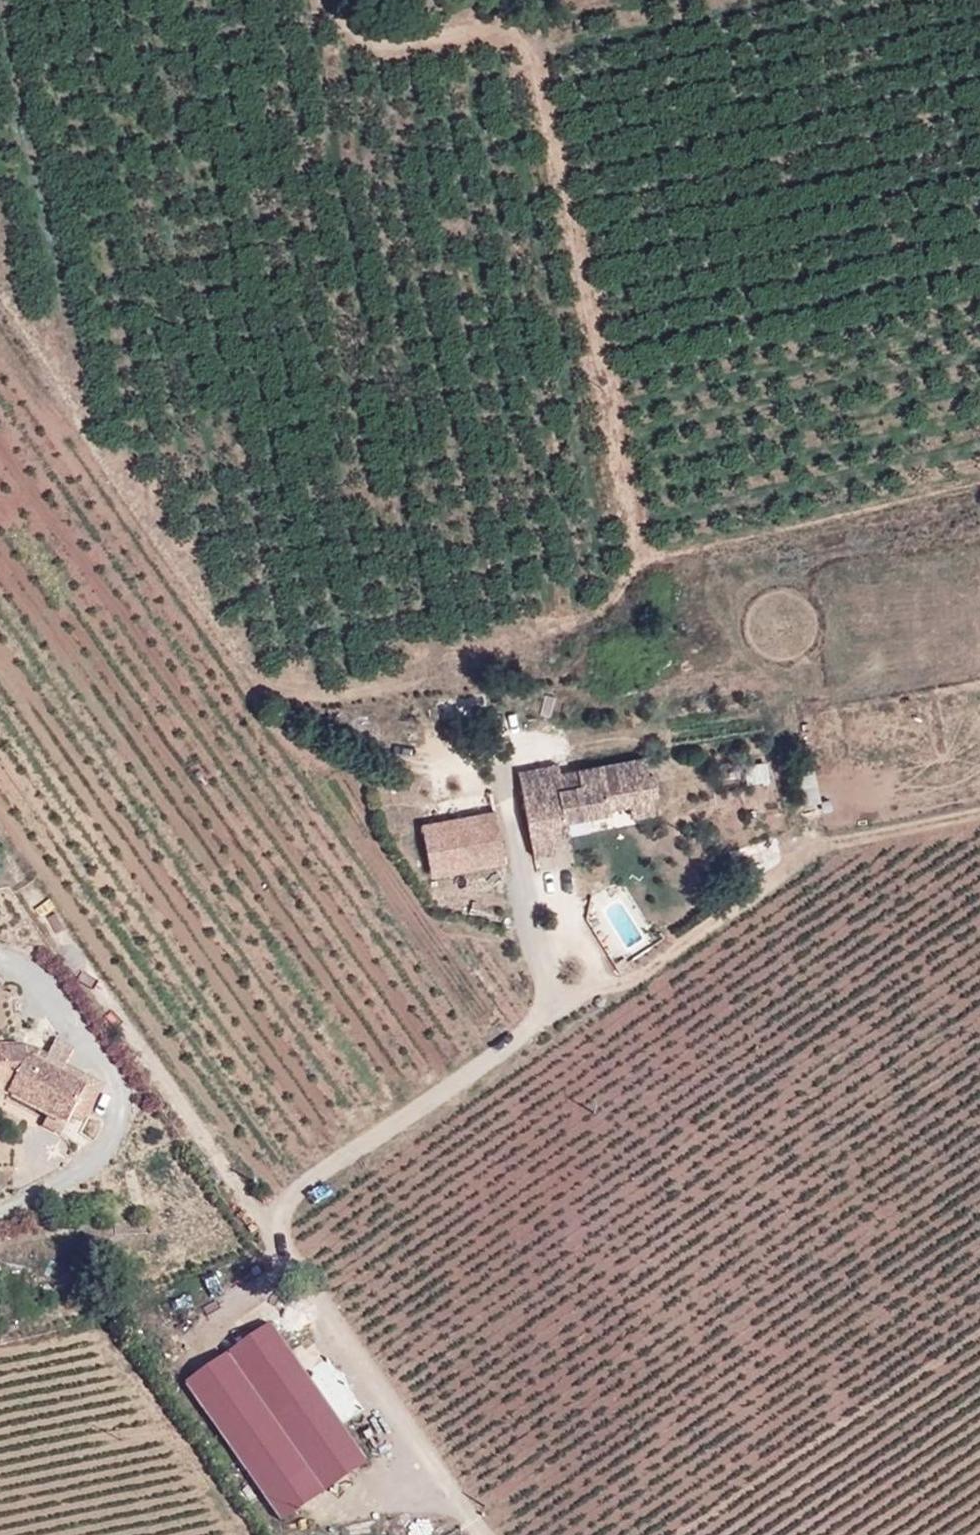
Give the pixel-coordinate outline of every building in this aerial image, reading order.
[(647,758),(577,769),(580,786),(523,795),(529,828),(614,814),(614,811),(633,808),(635,820),(658,816),(656,802),(662,801),(657,774),(650,776),(647,758)] [(521,779),(523,795),(580,786),(577,769),(521,779)] [(497,812),(476,816),(500,828),(497,812)] [(500,828),(476,816),(452,819),(460,872),(506,865),(500,828)] [(31,1047),(26,1056),(85,1088),(91,1079),(31,1047)] [(49,1114),(66,1124),(71,1116),(85,1088),(26,1056),(25,1049),(0,1049),(0,1084),(13,1084),(10,1094),(49,1114)] [(91,1079),(85,1088),(71,1116),(80,1121),(100,1083),(91,1079)] [(10,1094),(13,1084),(0,1084),(0,1094),(10,1094)] [(66,1124),(49,1114),(43,1125),(61,1134),(66,1124)] [(367,1460),(269,1321),(185,1380),(283,1519),(367,1460)]
